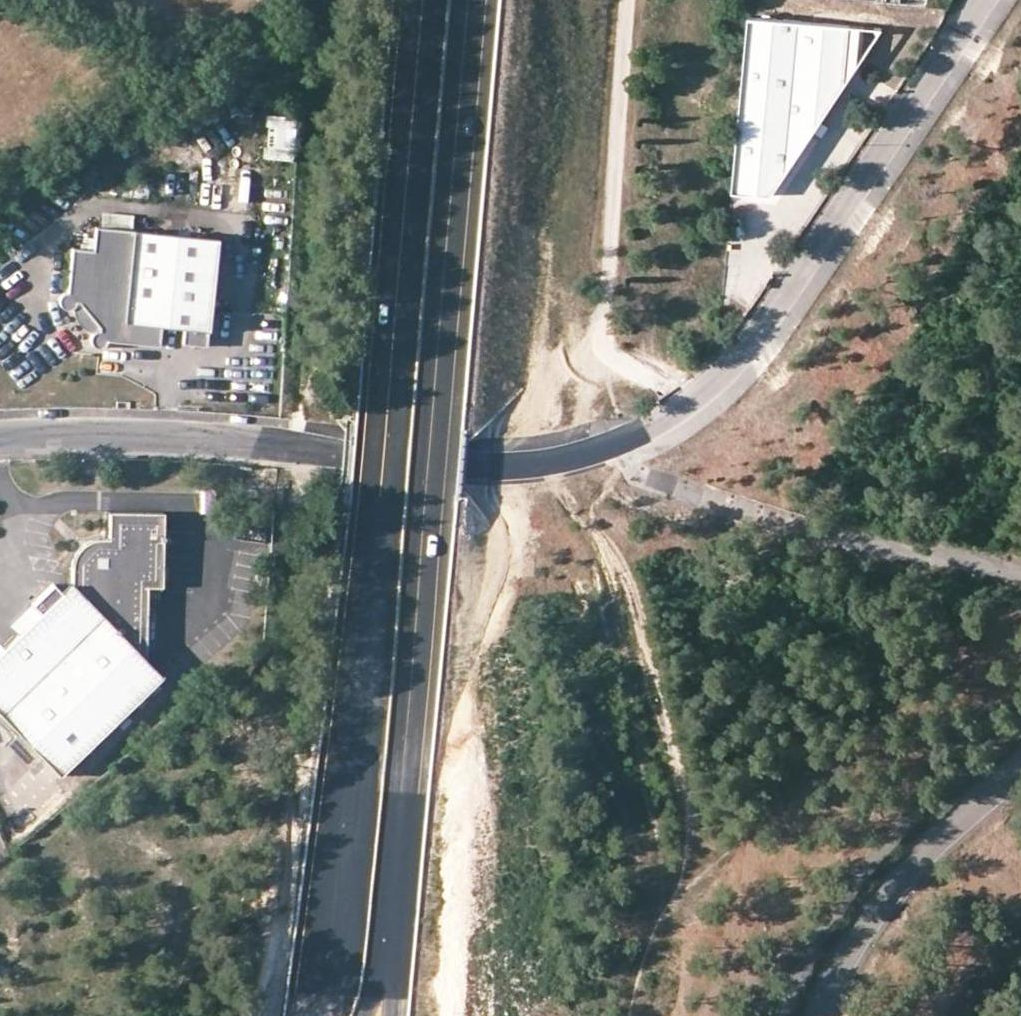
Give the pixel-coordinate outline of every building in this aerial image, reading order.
[(748,12),(733,187),(775,189),(856,65),(861,23),(748,12)] [(882,24),(861,23),(856,65),(882,24)] [(294,161),(295,114),(265,114),(265,161),(294,161)] [(216,237),(94,225),(93,248),(71,246),(67,291),(63,292),(60,294),(58,298),(58,301),(59,304),(62,307),(65,309),(69,309),(72,308),(74,306),(75,304),(76,302),(79,302),(98,326),(98,330),(95,330),(93,331),(91,334),(90,336),(90,340),(91,343),(94,345),(98,347),(101,347),(104,345),(106,342),(107,339),(159,344),(161,324),(183,327),(181,342),(206,345),(216,237)] [(109,510),(108,537),(99,536),(91,538),(82,543),(76,551),(73,559),(72,568),(72,582),(0,652),(0,713),(60,775),(162,676),(146,659),(147,586),(162,586),(163,511),(109,510)] [(248,592),(257,556),(234,550),(225,587),(248,592)] [(2,745),(0,747),(0,793),(29,822),(63,789),(20,745),(11,754),(2,745)]
